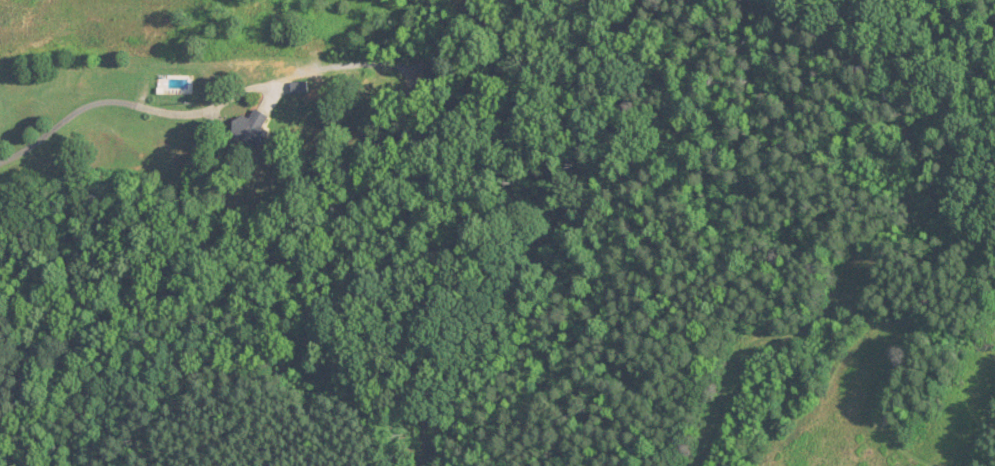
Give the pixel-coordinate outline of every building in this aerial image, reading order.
[(266,126),(272,117),(258,108),(252,119),(243,114),(233,132),(264,150),(275,132),(266,126)]
